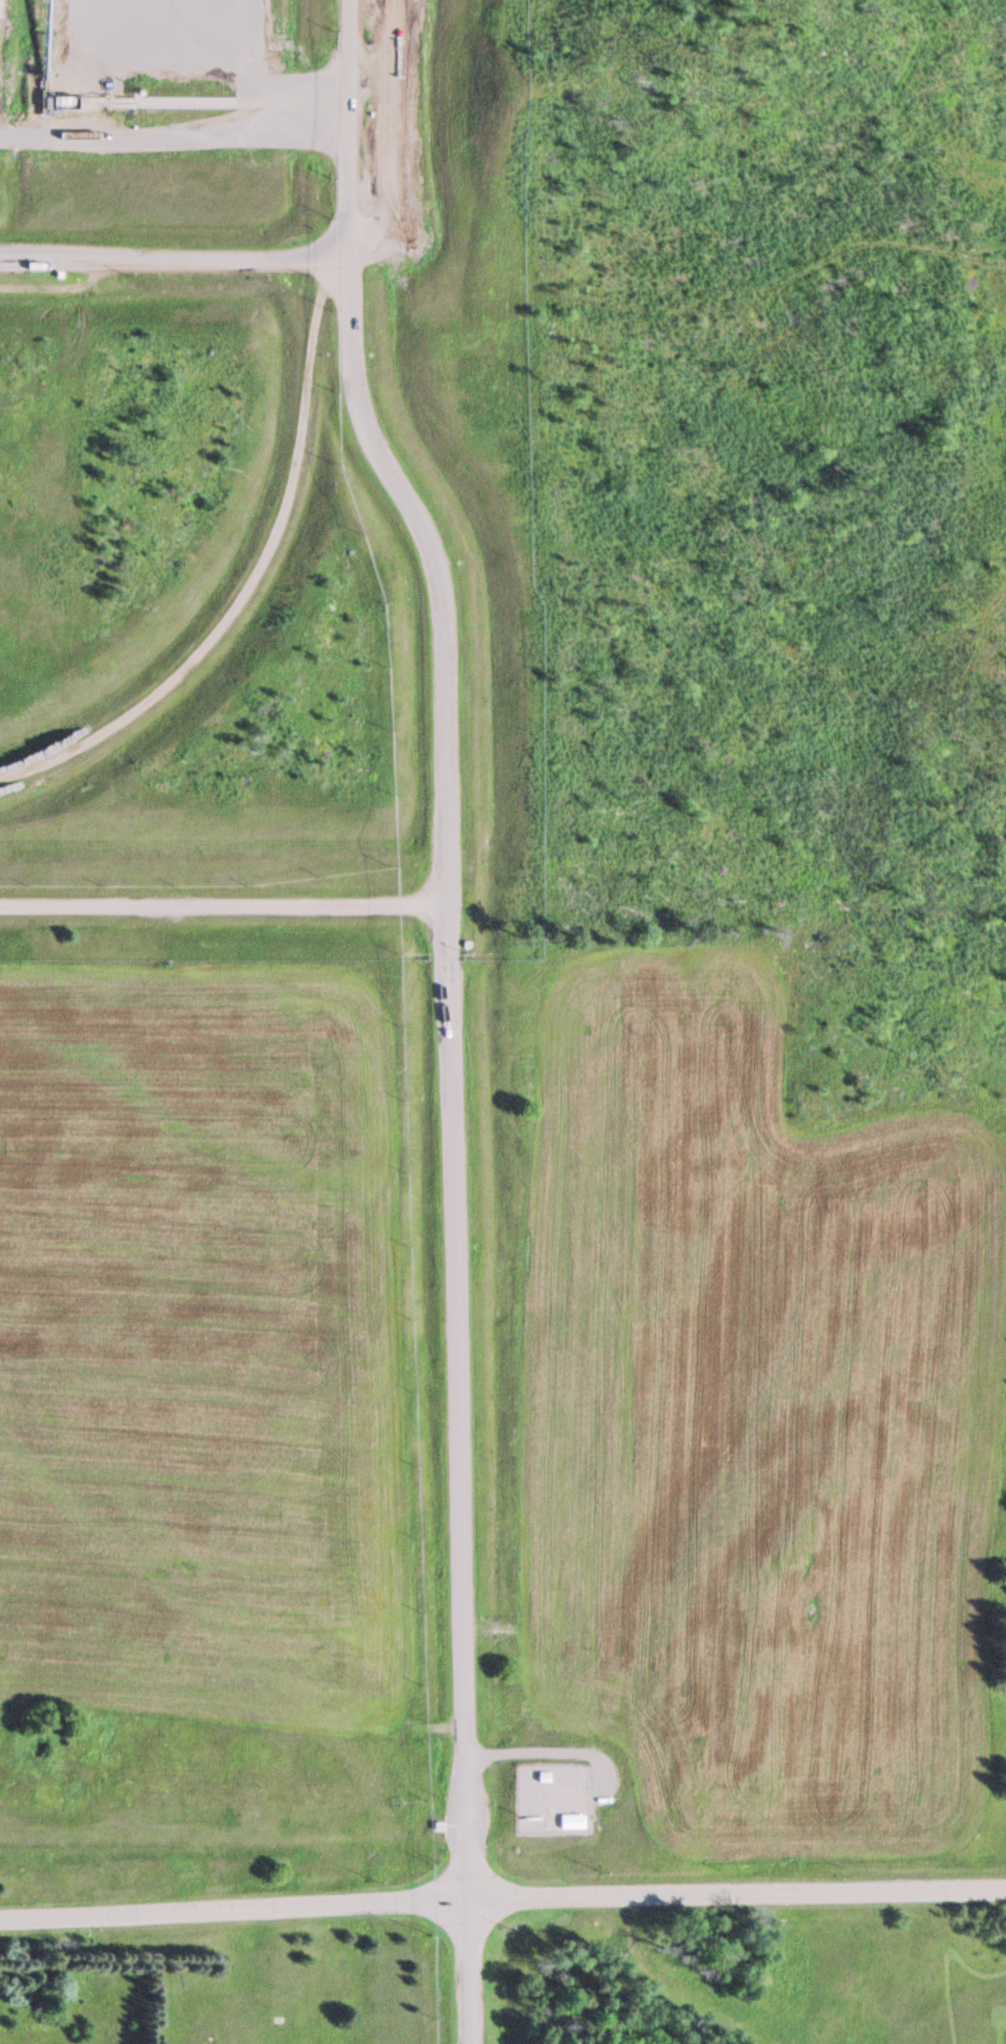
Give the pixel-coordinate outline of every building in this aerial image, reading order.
[(534,1784),(547,1784),(547,1775),(534,1775),(534,1784)] [(558,1816),(558,1831),(584,1831),(584,1816),(558,1816)]
